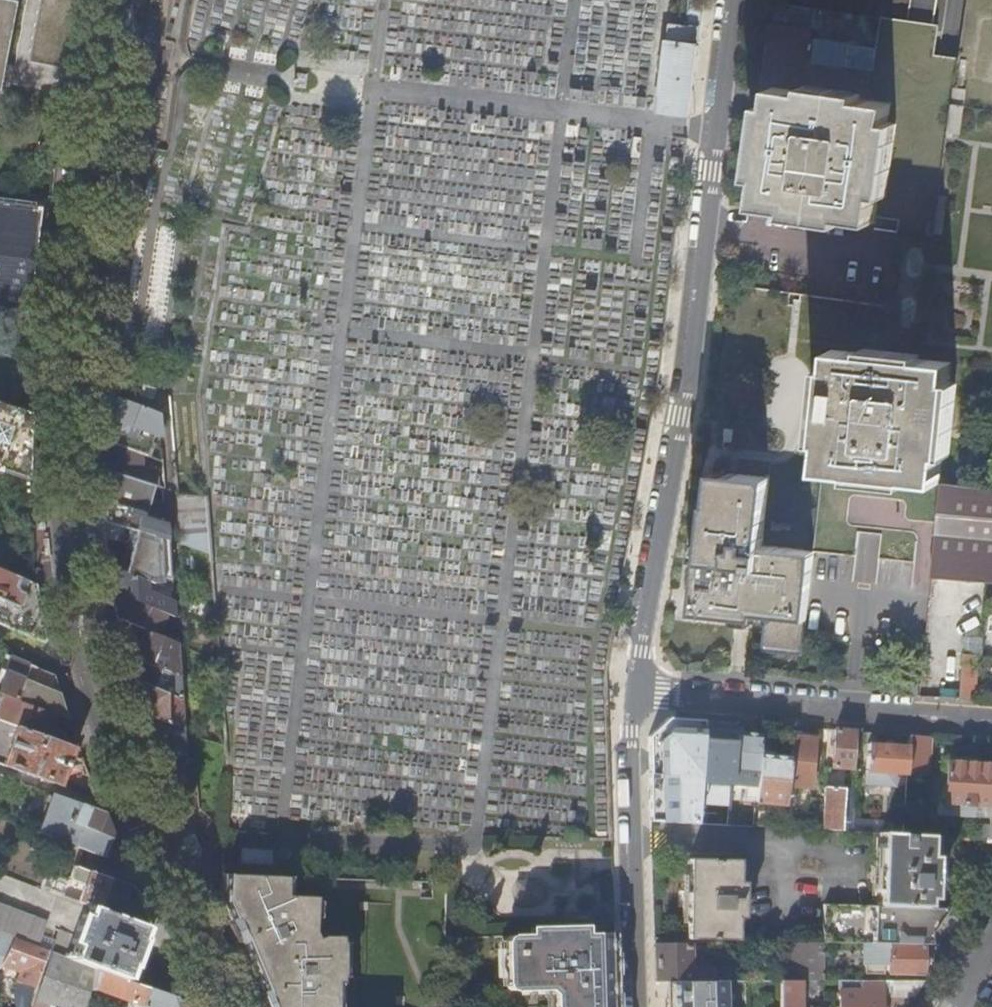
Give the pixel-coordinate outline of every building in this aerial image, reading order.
[(1,77),(3,64),(15,2),(5,0),(0,0),(0,81),(1,77)] [(29,61),(40,62),(64,66),(69,43),(77,0),(40,0),(28,60),(29,61)] [(689,116),(695,68),(703,0),(700,0),(693,0),(689,25),(668,23),(666,45),(673,45),(665,113),(689,116)] [(959,59),(954,91),(991,97),(991,0),(968,0),(959,59)] [(881,18),(876,48),(870,100),(762,85),(756,123),(766,124),(762,150),(758,180),(761,180),(758,206),(875,224),(876,218),(900,222),(898,234),(932,238),(954,91),(959,59),(945,56),(935,55),(939,26),(918,23),(881,18)] [(770,25),(762,85),(870,100),(876,48),(811,39),(811,31),(770,25)] [(28,68),(3,64),(1,77),(65,89),(66,76),(64,75),(38,70),(40,62),(29,61),(28,68)] [(887,308),(880,354),(956,366),(991,372),(991,97),(954,91),(932,238),(898,234),(887,308)] [(25,306),(25,309),(30,310),(41,209),(24,207),(0,204),(0,303),(25,306)] [(806,628),(925,645),(932,577),(846,570),(850,524),(787,516),(792,466),(940,483),(944,456),(947,456),(958,382),(954,381),(956,366),(880,354),(887,308),(741,286),(715,469),(769,476),(762,544),(812,551),(808,607),(806,628)] [(10,396),(11,392),(17,361),(0,357),(0,394),(10,396)] [(33,412),(34,394),(11,392),(10,396),(8,401),(0,397),(0,402),(33,412)] [(158,412),(114,395),(112,419),(118,422),(110,444),(132,451),(141,455),(157,460),(161,449),(158,412)] [(30,475),(33,415),(0,405),(0,469),(25,477),(30,475)] [(141,455),(132,451),(110,444),(109,443),(108,470),(156,485),(156,470),(141,470),(141,455)] [(166,520),(164,488),(156,485),(108,470),(103,469),(103,502),(166,520)] [(805,628),(806,628),(808,607),(812,551),(762,544),(769,476),(715,469),(714,473),(708,472),(703,504),(700,505),(692,560),(689,560),(681,612),(754,623),(755,617),(766,619),(761,656),(800,662),(805,628)] [(943,483),(938,534),(936,533),(932,577),(991,583),(991,488),(943,483)] [(204,498),(175,496),(177,514),(177,523),(207,532),(204,498)] [(138,531),(167,538),(166,520),(103,502),(103,504),(105,521),(138,531)] [(914,530),(880,528),(878,557),(913,559),(914,530)] [(154,573),(170,577),(170,569),(167,538),(138,531),(125,572),(146,580),(151,581),(154,573)] [(174,617),(172,600),(143,587),(146,580),(125,572),(109,566),(113,592),(165,613),(174,617)] [(42,618),(38,584),(0,569),(0,601),(42,618)] [(157,634),(165,613),(113,592),(115,602),(118,617),(157,634)] [(45,641),(48,640),(42,618),(0,601),(0,623),(45,641)] [(178,676),(176,642),(171,640),(166,638),(157,634),(118,617),(127,654),(178,676)] [(960,634),(959,651),(978,653),(979,635),(960,634)] [(961,698),(976,700),(980,654),(964,653),(961,691),(961,698)] [(134,680),(180,698),(178,676),(127,654),(128,659),(134,680)] [(69,717),(56,675),(10,656),(0,685),(0,692),(55,712),(69,717)] [(152,716),(182,727),(182,723),(180,698),(134,680),(142,701),(152,703),(152,716)] [(941,689),(946,710),(961,698),(961,691),(941,689)] [(55,712),(0,692),(0,719),(18,726),(52,738),(55,729),(50,727),(55,712)] [(185,762),(182,727),(152,716),(146,713),(161,753),(185,762)] [(734,728),(735,722),(665,717),(647,734),(649,796),(649,820),(727,825),(730,785),(734,733),(734,728)] [(0,719),(0,763),(4,764),(18,726),(0,719)] [(60,785),(74,747),(52,738),(18,726),(4,764),(60,785)] [(852,769),(854,731),(834,730),(831,768),(852,769)] [(758,752),(760,735),(739,733),(734,733),(730,785),(744,786),(742,801),(754,802),(758,752)] [(926,776),(929,737),(909,735),(908,747),(906,774),(926,776)] [(814,739),(790,736),(788,759),(785,786),(809,789),(814,739)] [(893,773),(906,774),(908,747),(866,743),(863,784),(882,786),(893,786),(893,781),(893,773)] [(785,786),(788,759),(769,758),(769,753),(758,752),(754,802),(783,805),(785,786)] [(188,804),(185,762),(161,753),(181,807),(188,804)] [(991,780),(991,764),(945,760),(943,783),(942,804),(974,806),(990,807),(990,804),(991,780)] [(942,804),(943,783),(934,783),(932,804),(936,805),(935,815),(973,818),(973,816),(974,806),(942,804)] [(111,837),(116,839),(105,812),(54,793),(47,813),(80,825),(111,837)] [(851,832),(851,821),(853,797),(841,797),(841,795),(823,794),(821,830),(851,832)] [(989,817),(990,807),(974,806),(973,816),(976,816),(989,817)] [(39,832),(73,845),(78,831),(80,825),(47,813),(39,832)] [(974,839),(988,840),(989,817),(976,816),(974,839)] [(902,835),(903,823),(851,821),(851,832),(879,833),(902,835)] [(109,843),(111,837),(80,825),(78,831),(109,843)] [(82,848),(105,856),(109,843),(78,831),(73,845),(82,848)] [(930,836),(902,835),(879,833),(875,906),(919,908),(925,908),(926,900),(932,900),(935,857),(929,857),(930,836)] [(75,866),(135,887),(126,864),(105,856),(82,848),(75,866)] [(688,859),(685,939),(735,940),(736,918),(742,918),(743,883),(737,883),(738,861),(688,859)] [(144,926),(151,929),(135,887),(75,866),(71,878),(68,879),(65,880),(46,872),(41,888),(88,906),(144,926)] [(281,876),(221,874),(220,904),(315,904),(315,899),(315,896),(291,895),(281,897),(281,876)] [(291,876),(281,876),(281,897),(291,895),(291,876)] [(315,904),(220,904),(249,973),(343,974),(344,945),(344,940),(326,940),(319,942),(315,932),(315,916),(315,904)] [(13,938),(36,947),(44,924),(45,924),(46,922),(0,905),(0,933),(13,938)] [(823,942),(845,943),(846,905),(824,905),(823,942)] [(94,968),(125,979),(135,952),(144,926),(88,906),(78,936),(58,930),(50,952),(51,952),(94,968)] [(919,925),(919,908),(875,906),(856,906),(855,916),(863,919),(863,924),(919,925)] [(527,935),(584,933),(583,926),(527,927),(527,935)] [(614,977),(613,932),(584,933),(527,935),(509,936),(510,976),(532,976),(614,977)] [(47,951),(36,947),(13,938),(10,943),(0,938),(0,959),(3,960),(1,963),(21,969),(18,980),(25,983),(34,986),(47,951)] [(823,942),(788,941),(787,981),(800,981),(813,981),(822,981),(823,942)] [(923,956),(923,946),(862,944),(861,976),(922,976),(923,965),(923,956)] [(654,947),(655,980),(664,980),(711,981),(711,968),(688,968),(688,947),(654,947)] [(91,989),(94,968),(51,952),(33,1006),(88,1006),(91,989)] [(179,999),(125,979),(94,968),(91,989),(129,1003),(127,1006),(183,1006),(179,999)] [(249,973),(263,1006),(335,1006),(335,985),(343,985),(343,980),(343,974),(249,973)] [(532,989),(532,976),(510,976),(510,984),(511,986),(513,988),(532,989)] [(614,977),(532,976),(532,989),(543,988),(551,988),(556,994),(556,1006),(615,1006),(614,977)] [(724,981),(711,981),(664,980),(665,1006),(724,1006),(724,981)] [(779,981),(778,1006),(800,1006),(800,998),(800,981),(787,981),(779,981)] [(800,981),(800,998),(808,998),(813,993),(813,981),(800,981)] [(881,996),(881,981),(860,981),(859,991),(839,990),(838,1006),(880,1006),(881,996)] [(839,981),(839,990),(859,991),(860,981),(839,981)] [(897,997),(898,981),(881,981),(881,996),(897,997)] [(912,998),(922,982),(898,981),(897,997),(912,998)] [(34,986),(25,983),(16,1006),(27,1006),(34,986)] [(343,985),(335,985),(335,1006),(343,1006),(343,985)] [(556,994),(551,988),(543,988),(549,998),(549,1006),(556,1006),(556,994)] [(402,996),(394,996),(394,1005),(402,1005),(402,996)]
